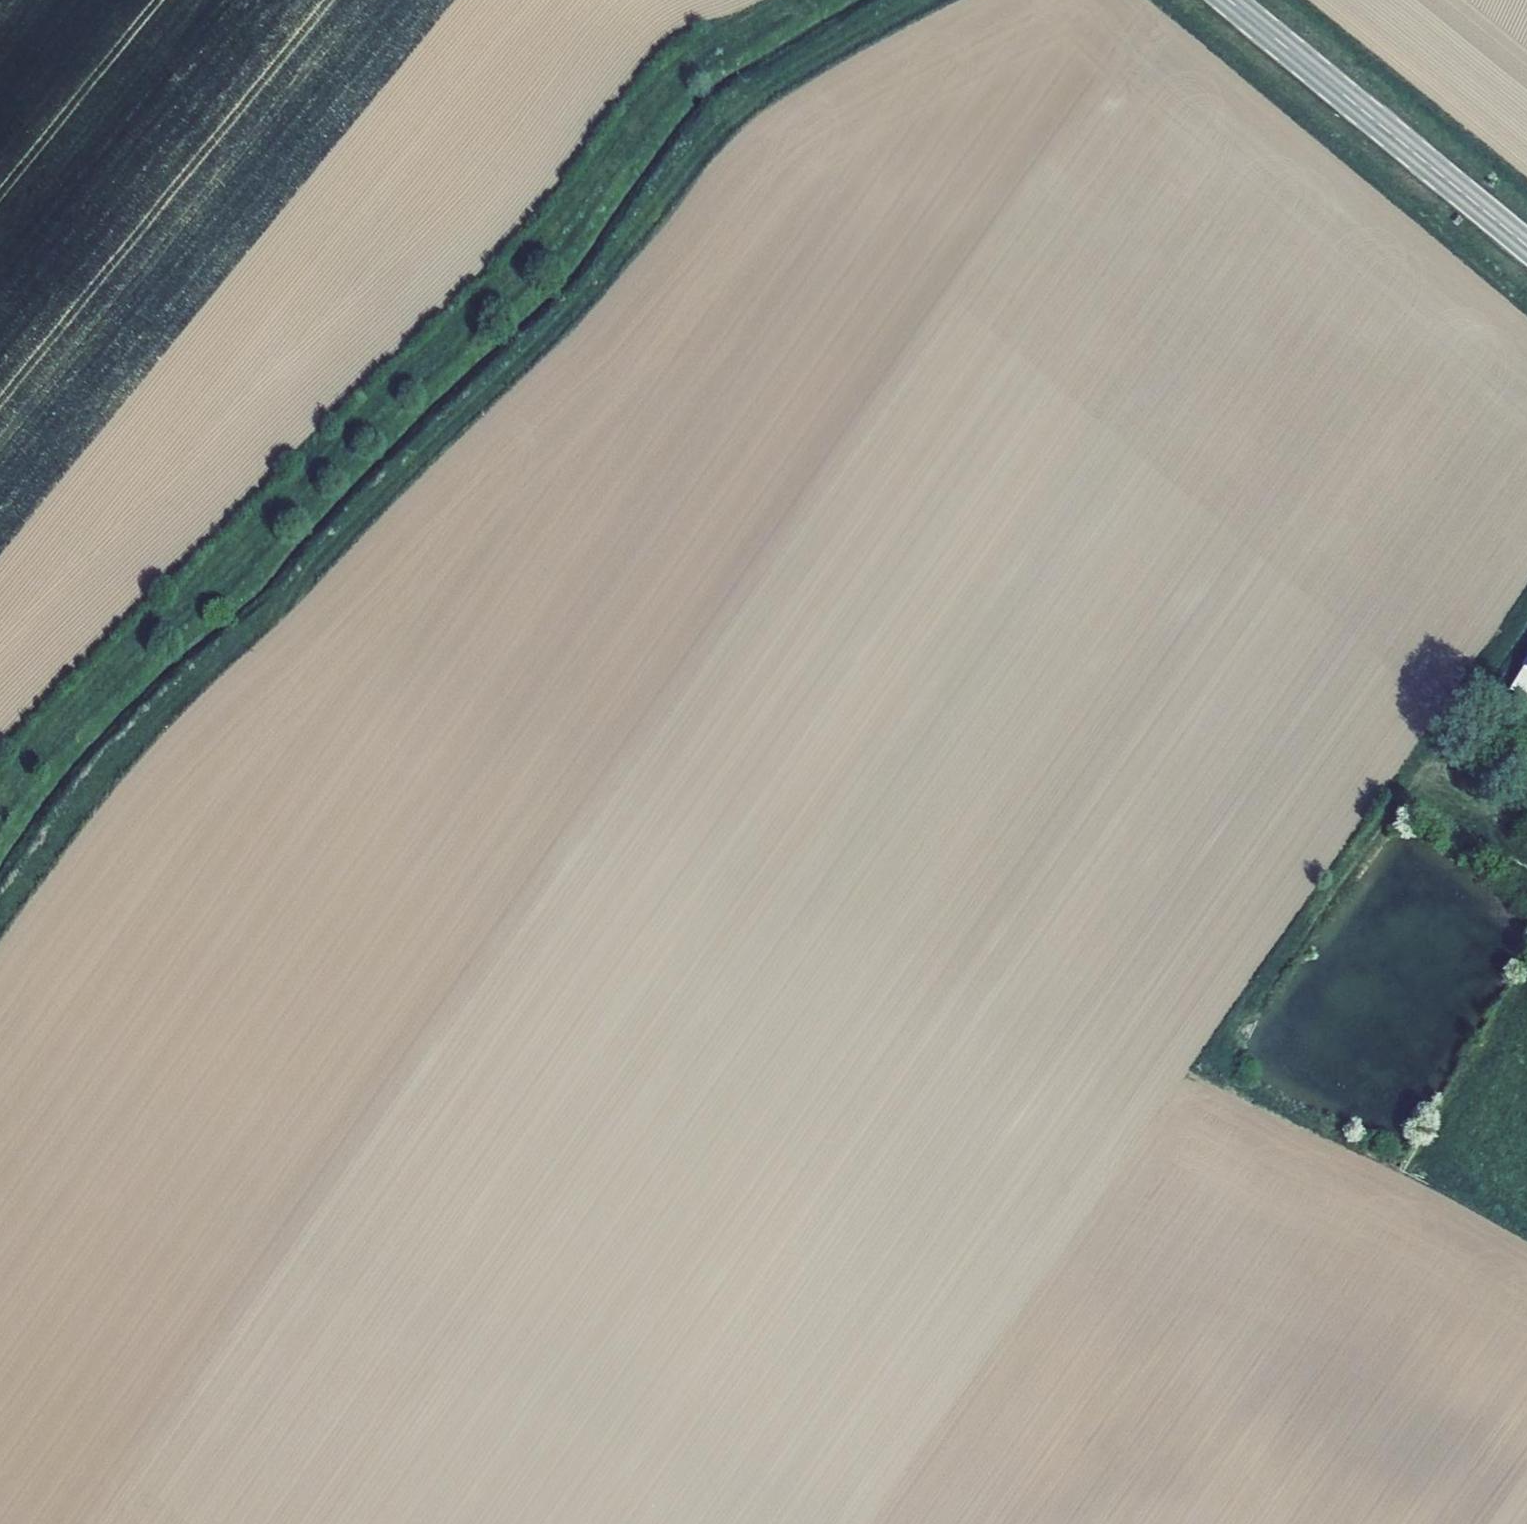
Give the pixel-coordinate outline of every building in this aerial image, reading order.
[(1522,670),(1524,671),(1511,691),(1526,702),(1526,663),(1522,670)]
